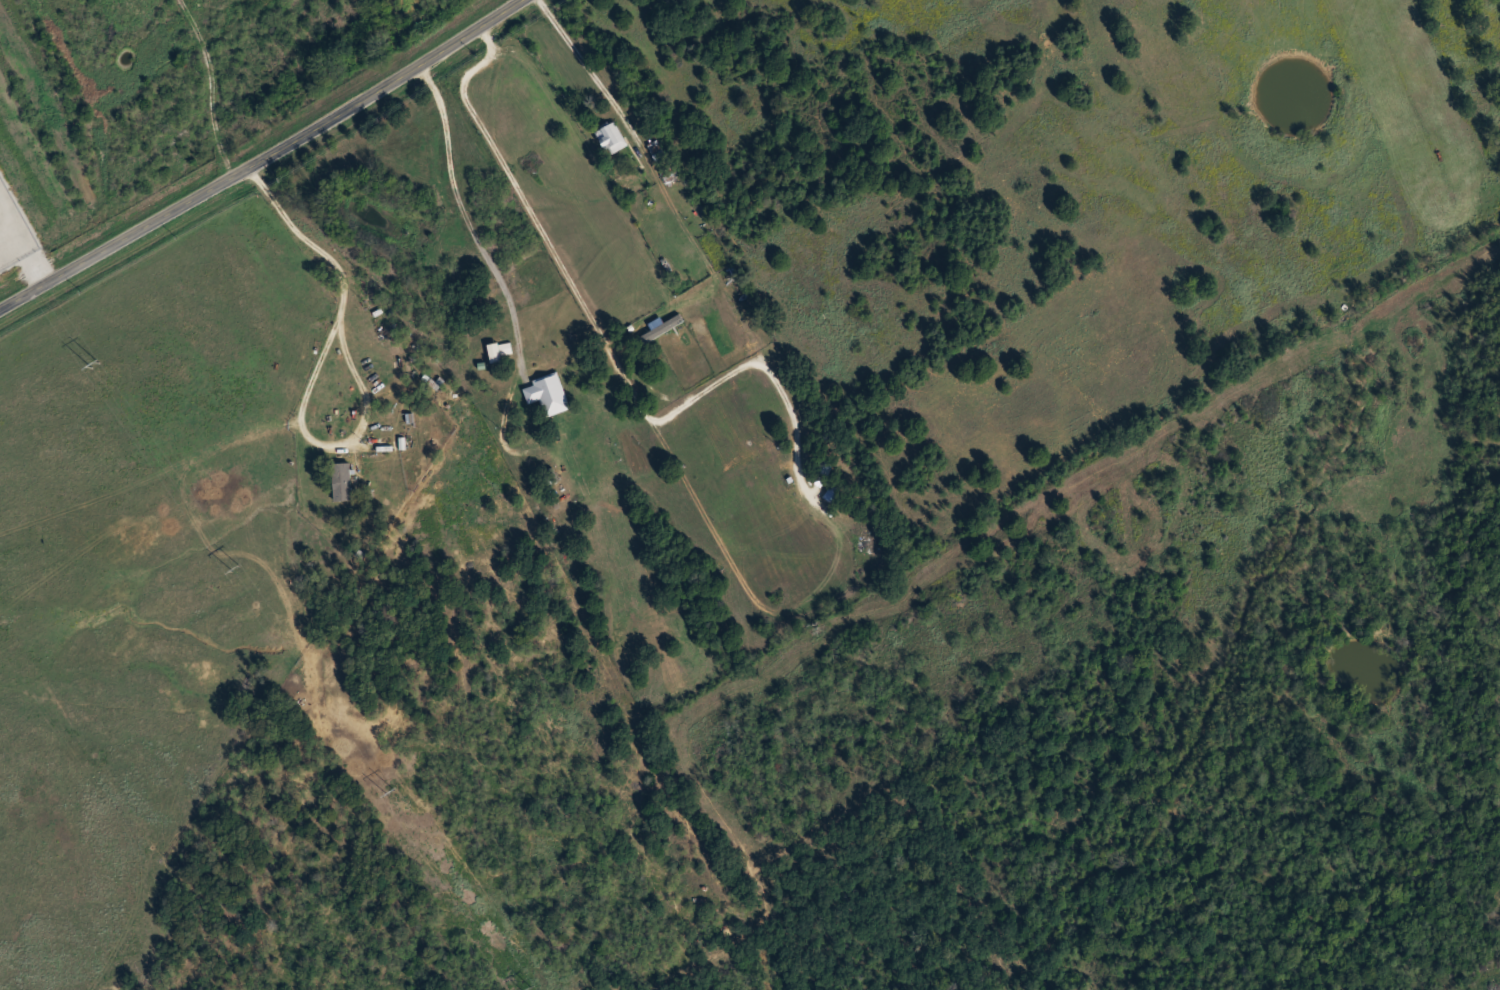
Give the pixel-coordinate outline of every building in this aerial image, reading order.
[(597,131),(608,155),(629,145),(618,121),(597,131)] [(542,399),(547,415),(571,408),(561,372),(524,383),(530,403),(542,399)] [(332,462),(332,499),(353,499),(353,462),(332,462)]
